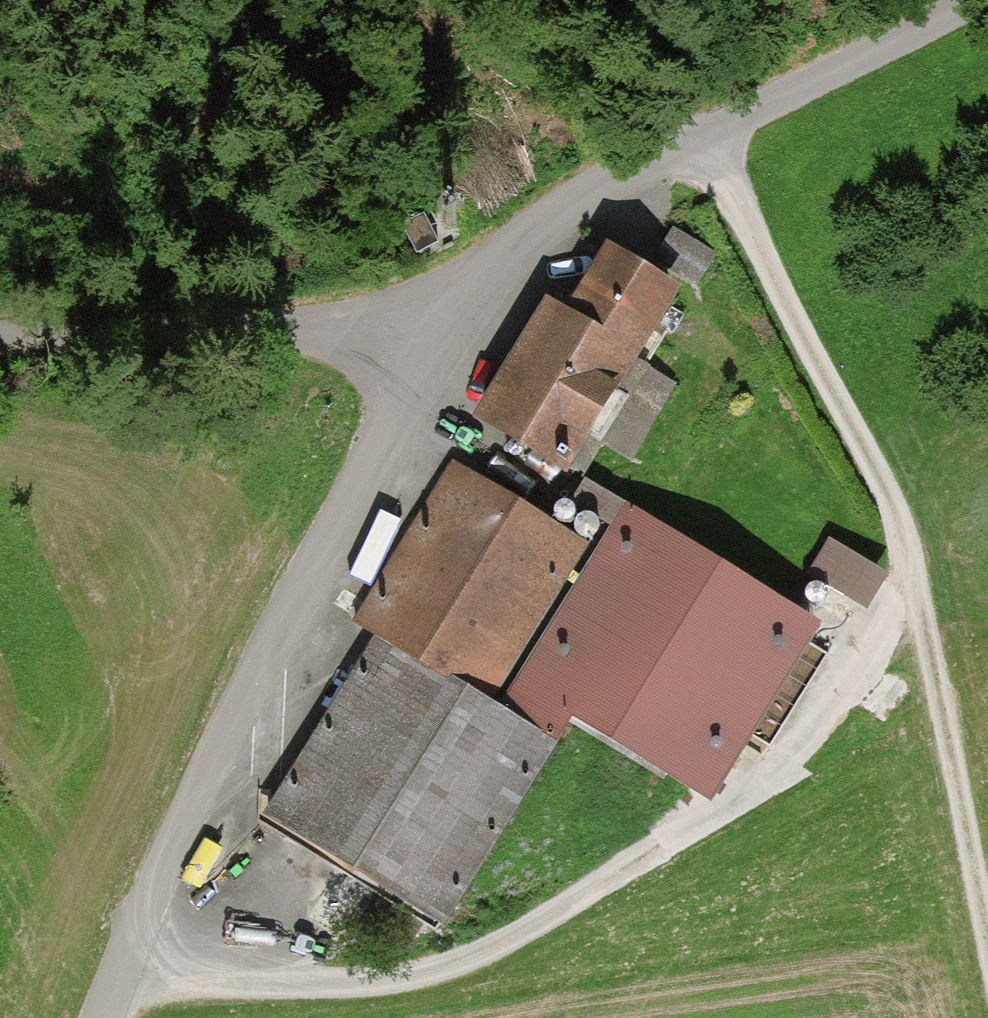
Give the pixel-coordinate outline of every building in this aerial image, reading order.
[(654,365),(693,291),(620,253),(591,309),(563,294),(490,433),(591,485),(610,449),(644,466),(687,382),(654,365)] [(714,797),(821,626),(629,507),(601,552),(446,456),(344,621),(374,640),(264,817),(440,926),(574,710),(714,797)] [(867,606),(889,569),(832,536),(811,573),(867,606)]
